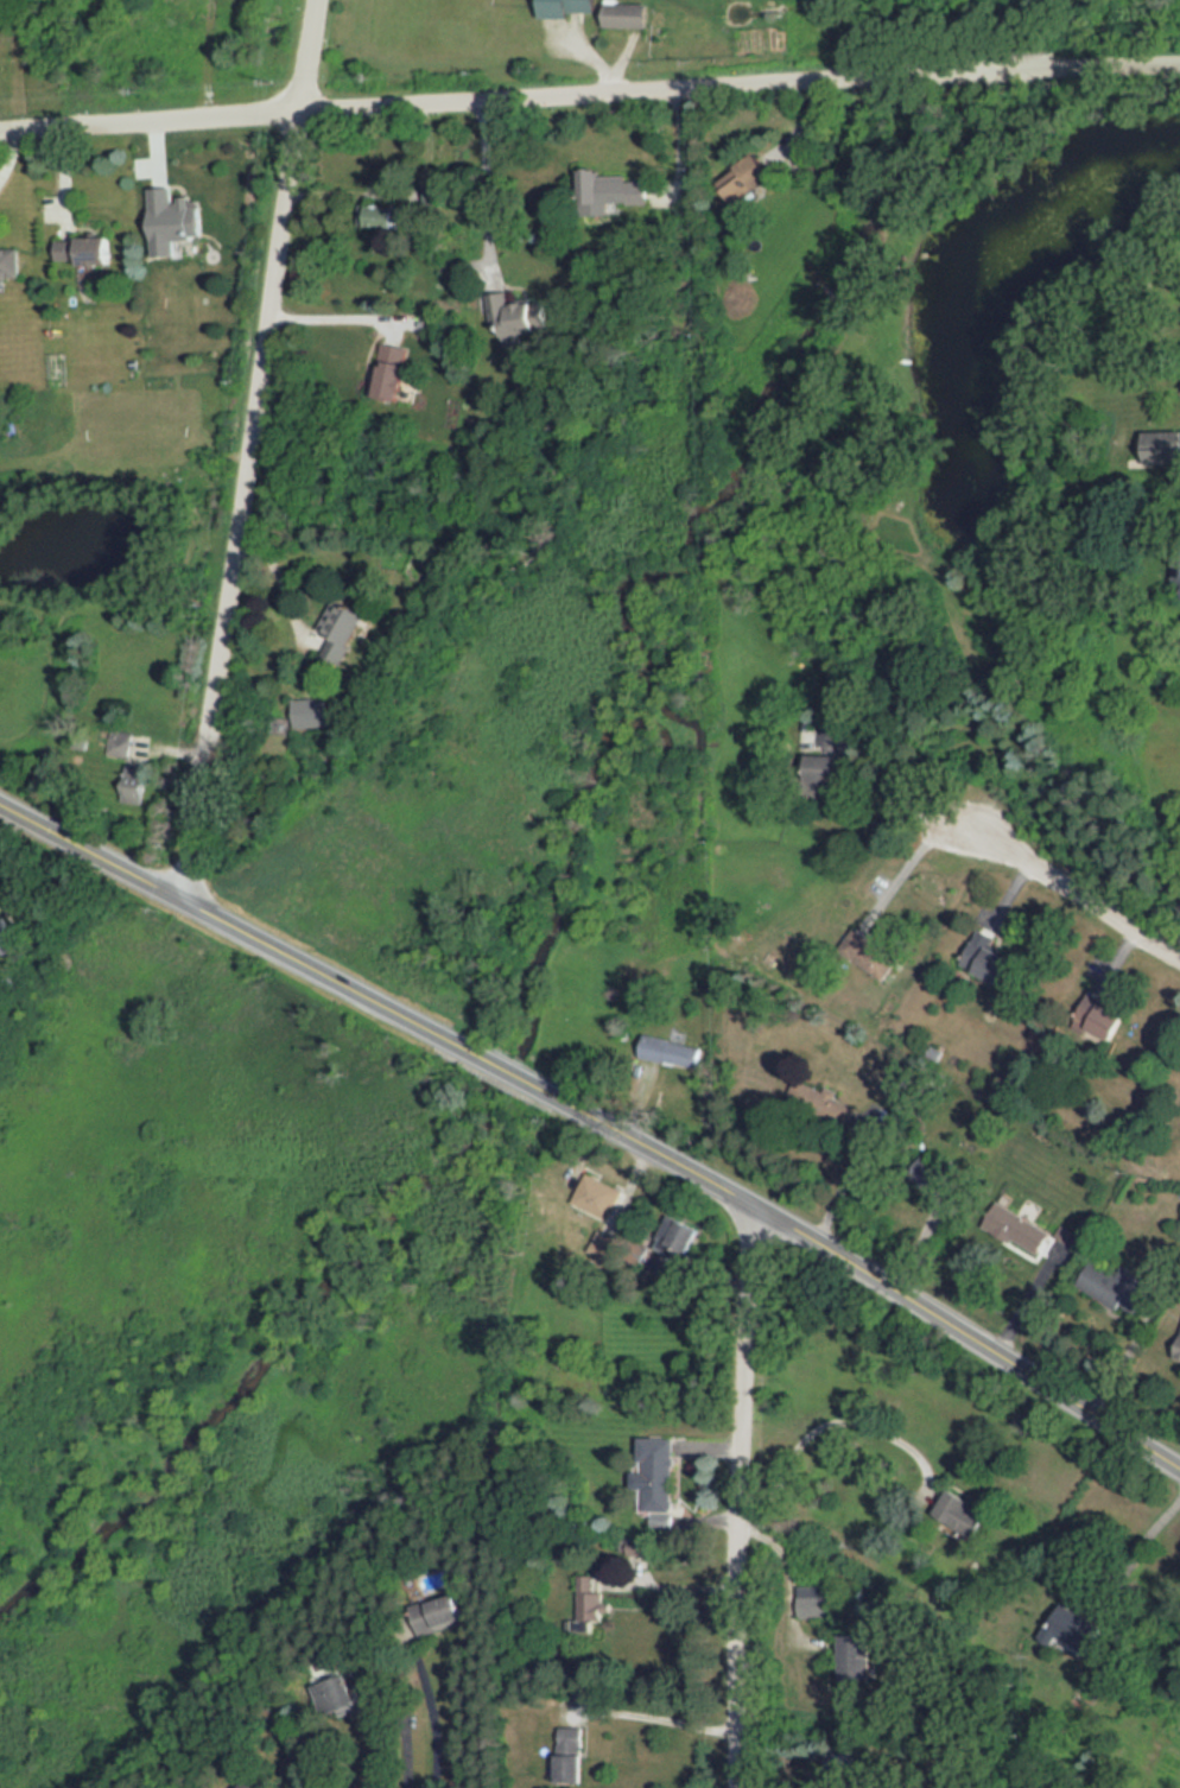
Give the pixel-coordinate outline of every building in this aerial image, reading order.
[(543,15),(597,15),(597,0),(543,0),(543,15)] [(607,26),(653,26),(653,2),(607,2),(607,26)] [(776,179),(761,154),(719,180),(736,205),(776,179)] [(652,203),(651,177),(605,178),(605,169),(584,170),(584,205),(652,203)] [(146,183),(171,180),(172,197),(178,197),(177,192),(190,191),(190,197),(197,197),(199,229),(190,230),(190,234),(173,235),(175,252),(152,254),(146,183)] [(56,240),(57,262),(76,261),(77,281),(99,281),(97,267),(119,266),(118,237),(56,240)] [(5,292),(5,280),(23,280),(21,242),(0,243),(0,292),(5,292)] [(507,305),(506,294),(486,297),(489,325),(500,324),(502,337),(541,332),(537,302),(507,305)] [(381,337),(407,342),(398,397),(369,392),(374,360),(378,360),(381,337)] [(1146,430),(1146,463),(1179,463),(1179,430),(1146,430)] [(361,595),(370,600),(348,641),(351,643),(342,661),(322,651),(330,635),(316,627),(332,596),(354,608),(361,595)] [(292,696),(326,693),(328,722),(294,725),(292,696)] [(126,760),(146,762),(140,800),(121,797),(126,760)] [(7,956),(26,940),(0,907),(0,946),(7,956)] [(852,955),(851,957),(837,946),(855,921),(897,955),(882,976),(852,955)] [(1015,957),(975,939),(963,969),(1003,985),(1015,957)] [(700,1042),(640,1040),(639,1064),(699,1066),(700,1042)] [(586,1171),(571,1199),(605,1217),(621,1188),(586,1171)] [(1052,1232),(997,1201),(982,1228),(1036,1260),(1052,1232)] [(703,1238),(684,1217),(660,1236),(679,1258),(703,1238)] [(1079,1282),(1127,1324),(1155,1289),(1123,1262),(1114,1274),(1098,1261),(1079,1282)] [(969,1540),(988,1517),(951,1486),(932,1510),(969,1540)] [(651,1511),(649,1526),(670,1526),(670,1511),(651,1511)] [(575,1594),(581,1608),(591,1602),(585,1590),(575,1594)] [(465,1621),(459,1596),(432,1603),(439,1628),(465,1621)] [(1043,1638),(1085,1661),(1104,1627),(1062,1603),(1043,1638)] [(837,1631),(836,1675),(867,1675),(867,1632),(837,1631)] [(376,1704),(368,1679),(359,1682),(354,1672),(313,1686),(326,1722),(376,1704)] [(559,1729),(557,1782),(581,1783),(583,1730),(559,1729)]
